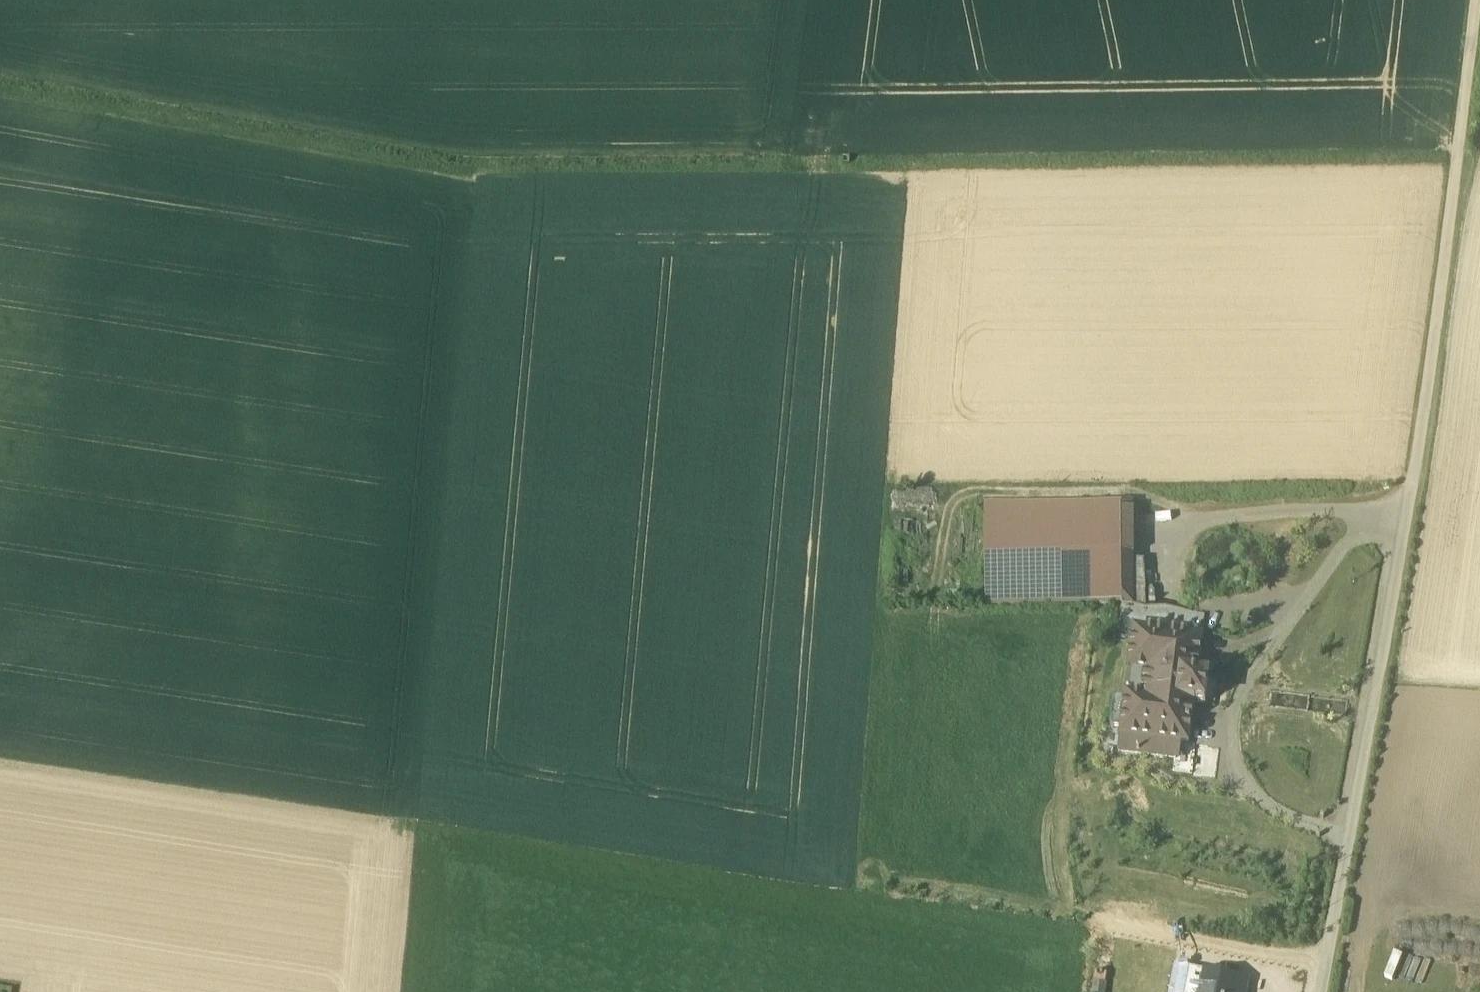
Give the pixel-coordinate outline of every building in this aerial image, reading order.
[(985,504),(986,606),(1119,605),(1116,635),(1134,638),(1126,701),(1115,699),(1112,727),(1123,729),(1120,753),(1187,761),(1195,704),(1207,705),(1210,679),(1198,677),(1206,614),(1134,605),(1134,556),(1135,556),(1134,510),(1133,510),(1133,503),(985,504)] [(1414,986),(1428,988),(1431,963),(1417,961),(1414,986)]
